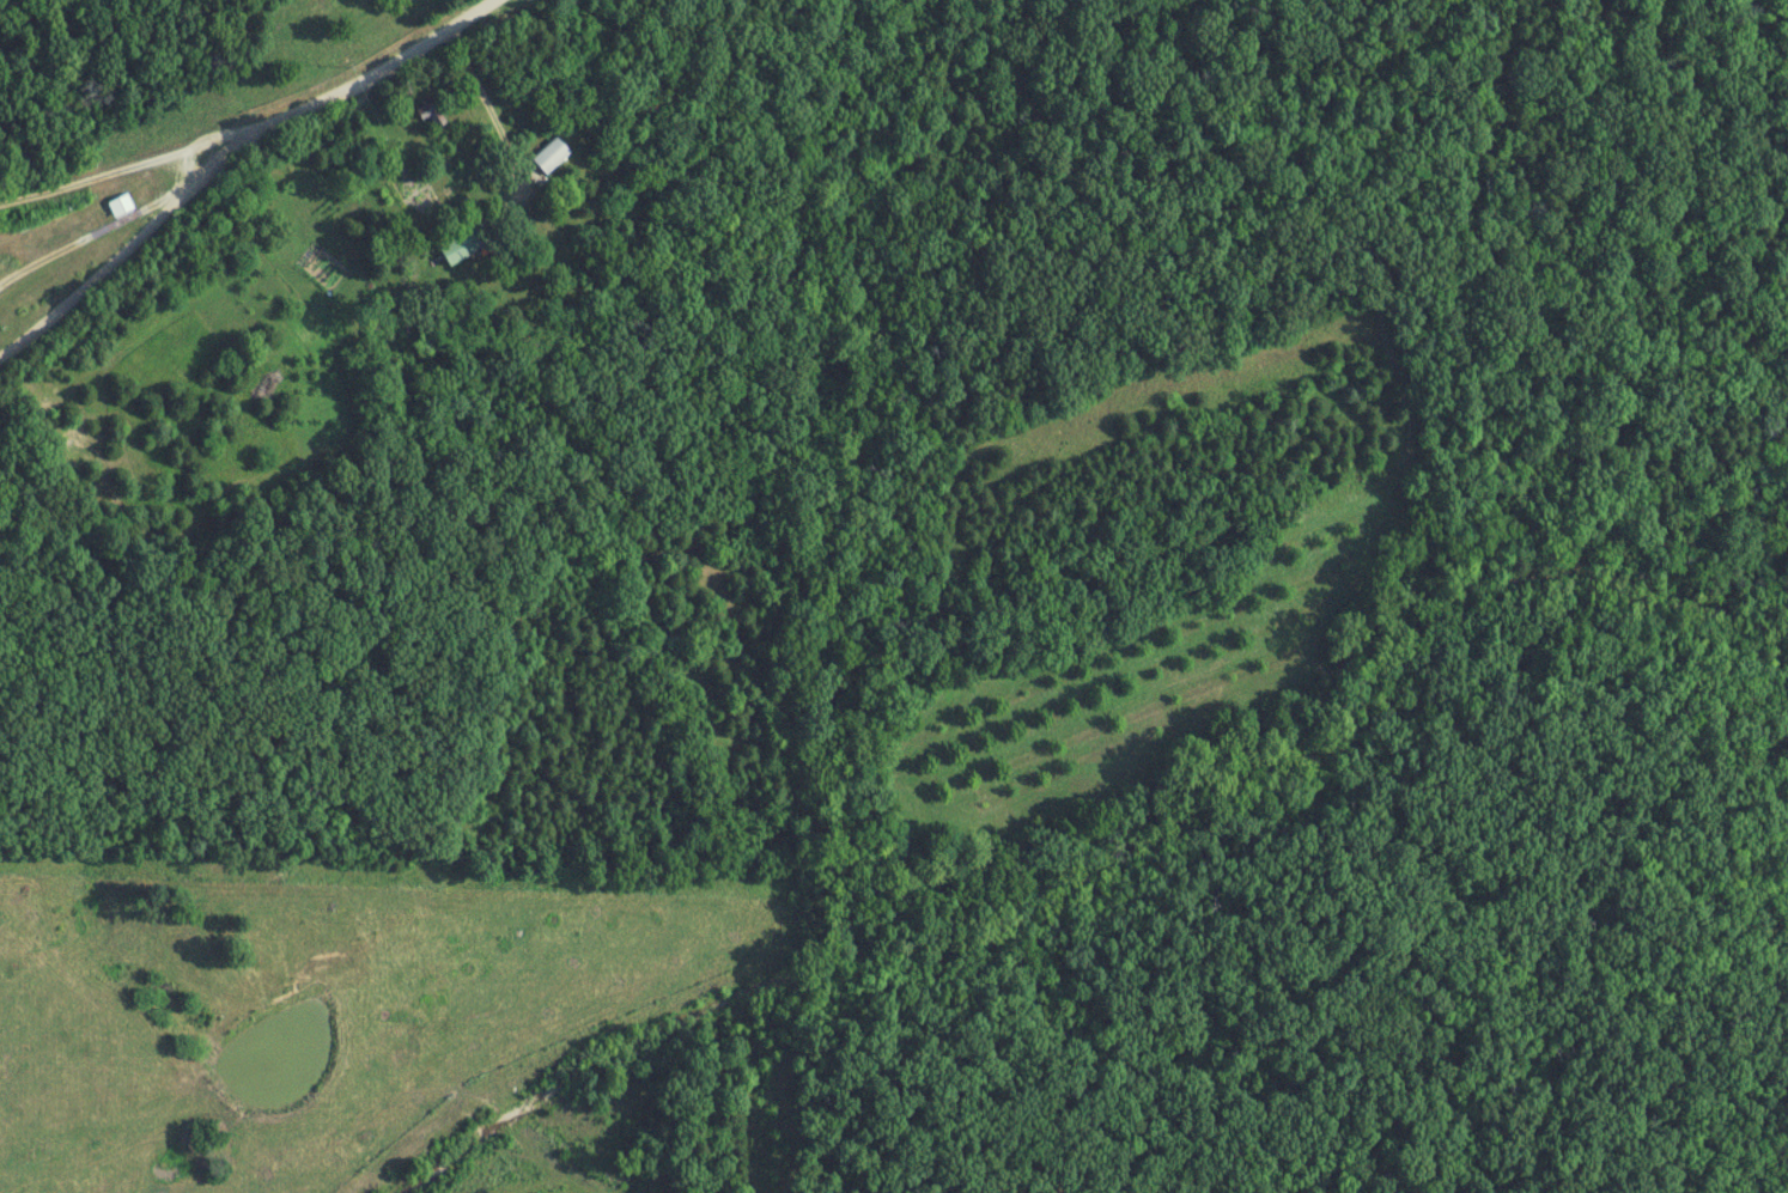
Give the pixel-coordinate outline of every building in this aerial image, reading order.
[(573,154),(558,137),(533,160),(548,176),(573,154)] [(135,209),(128,195),(110,205),(117,219),(135,209)] [(451,267),(495,243),(485,224),(441,247),(451,267)]
